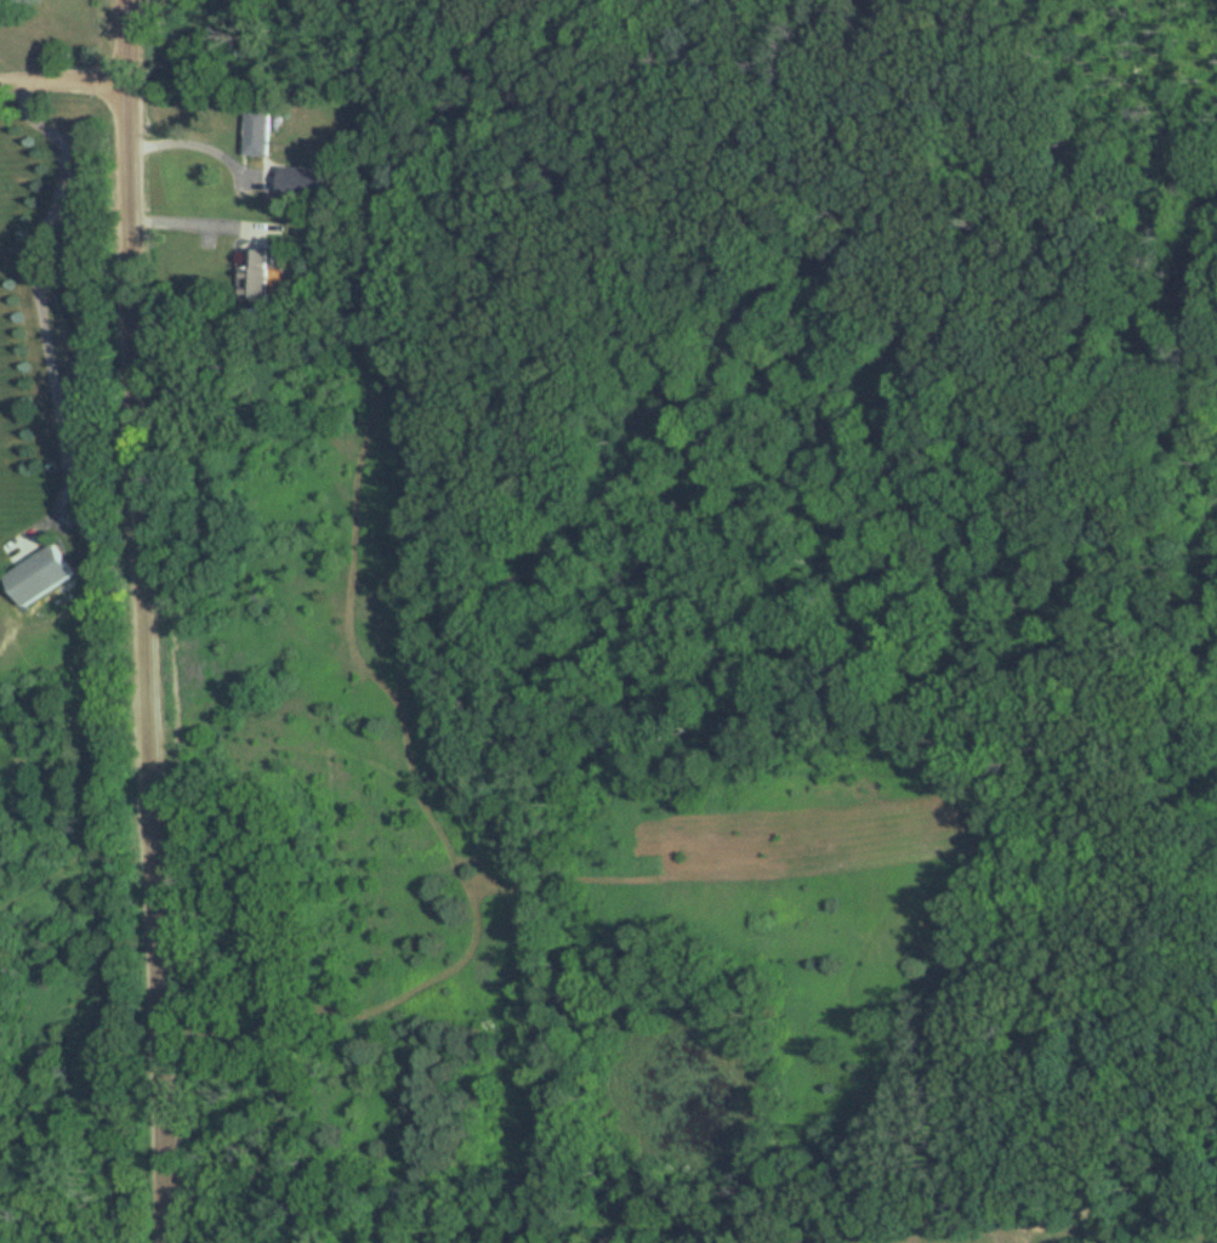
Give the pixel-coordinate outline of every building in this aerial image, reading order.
[(243,156),(269,156),(269,109),(243,109),(243,156)] [(320,169),(276,169),(276,195),(320,195),(320,169)] [(265,299),(267,250),(244,249),(242,298),(265,299)] [(54,545),(0,577),(18,609),(72,577),(54,545)]
